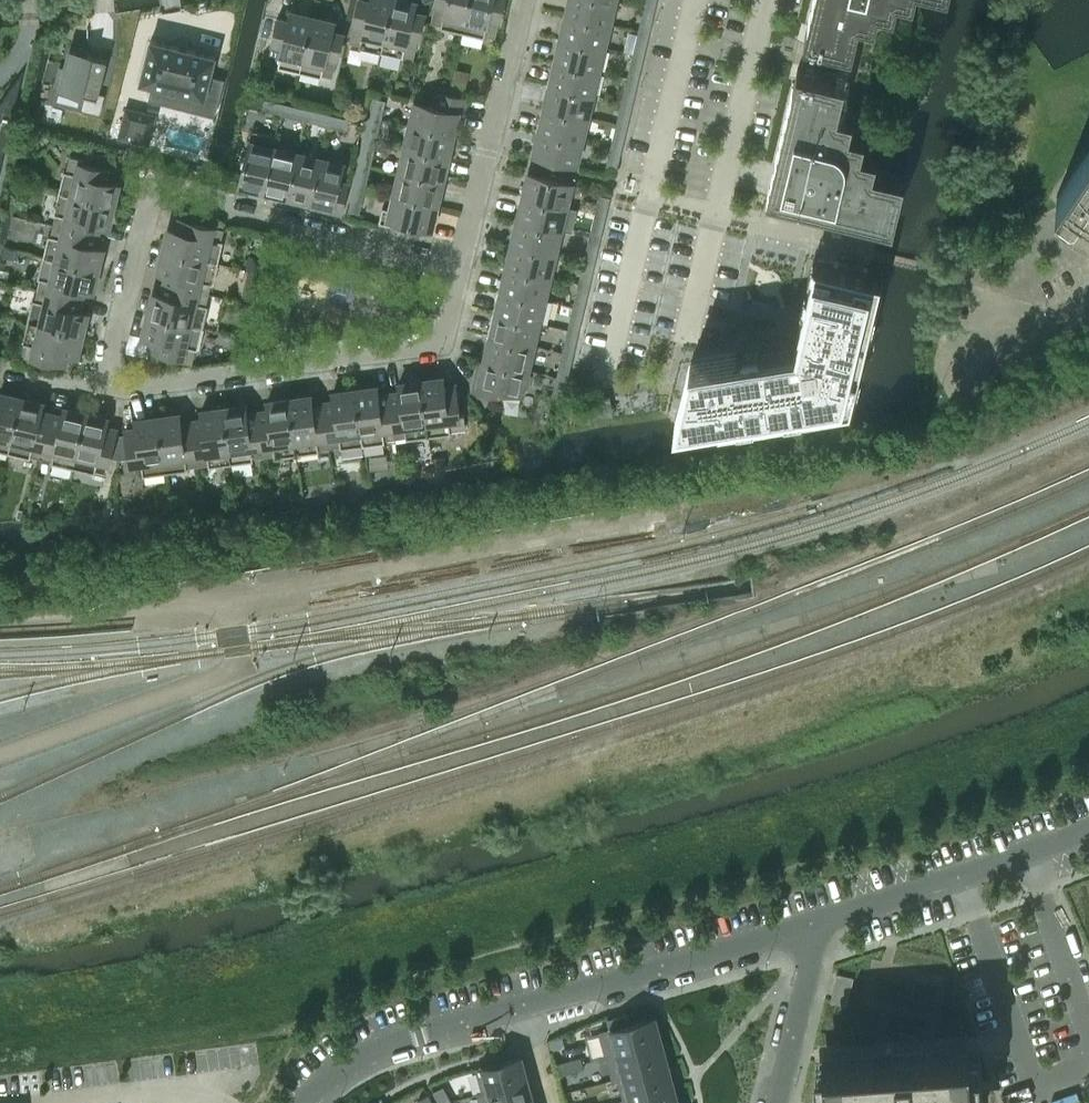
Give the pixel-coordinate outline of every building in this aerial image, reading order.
[(381,51),(393,0),(370,0),(369,0),(359,0),(354,21),(350,41),(360,44),(359,46),(381,51)] [(410,0),(393,0),(381,51),(403,56),(404,54),(414,56),(419,36),(420,36),(425,13),(414,11),(416,2),(410,0)] [(435,1),(436,1),(431,21),(441,24),(441,26),(463,31),(470,0),(435,0),(435,1)] [(463,31),(484,36),(485,34),(495,37),(500,16),(501,16),(505,0),(470,0),(463,31)] [(570,2),(567,2),(565,11),(567,12),(567,13),(609,23),(615,0),(570,0),(570,2)] [(644,6),(654,9),(656,0),(646,0),(644,6)] [(805,37),(837,45),(853,49),(860,18),(876,22),(879,6),(895,10),(897,0),(813,0),(805,37)] [(654,9),(644,6),(640,24),(650,27),(654,9)] [(313,16),(301,13),(291,11),(289,20),(278,18),(272,40),(273,41),(268,61),(279,63),(278,66),(300,71),(313,16)] [(609,23),(567,13),(564,25),(561,25),(559,34),(562,35),(562,36),(604,46),(609,23)] [(335,21),(313,16),(300,71),(322,76),(322,74),(333,76),(338,56),(339,56),(344,33),(333,30),(335,21)] [(638,35),(633,53),(643,55),(647,37),(638,35)] [(604,46),(562,36),(559,49),(556,49),(554,57),(556,58),(556,59),(598,69),(604,46)] [(151,38),(141,80),(154,83),(150,98),(188,108),(192,93),(218,100),(224,78),(211,74),(216,54),(151,38)] [(56,86),(53,100),(82,107),(100,111),(103,97),(98,96),(99,92),(108,59),(89,54),(89,51),(87,48),(84,47),(81,47),(78,48),(76,50),(70,49),(66,66),(60,86),(60,87),(56,86)] [(643,55),(633,53),(629,71),(639,73),(643,55)] [(598,69),(556,59),(553,72),(550,72),(548,80),(551,82),(551,83),(593,93),(598,69)] [(798,67),(775,163),(768,192),(894,222),(905,174),(874,167),(878,151),(862,147),(866,132),(850,128),(854,113),(839,109),(846,78),(831,74),(798,67)] [(24,69),(18,77),(14,82),(10,88),(6,94),(0,103),(0,168),(24,69)] [(451,80),(449,93),(463,96),(466,84),(451,80)] [(249,81),(246,95),(261,98),(264,85),(249,81)] [(627,81),(622,99),(632,102),(636,84),(627,81)] [(593,93),(551,83),(548,95),(545,95),(543,104),(545,105),(545,106),(587,116),(593,93)] [(416,100),(410,124),(453,134),(456,121),(460,121),(465,97),(463,96),(449,93),(439,90),(436,105),(416,100)] [(376,97),(372,115),(381,117),(385,100),(376,97)] [(283,103),(266,99),(263,108),(281,112),(283,103)] [(632,102),(622,99),(618,117),(628,120),(632,102)] [(301,107),(283,103),(281,112),(299,117),(301,107)] [(126,106),(119,136),(149,143),(156,114),(126,106)] [(587,116),(545,106),(542,119),(539,118),(537,127),(540,128),(540,129),(582,139),(587,116)] [(330,114),(312,110),(310,119),(328,124),(330,114)] [(348,118),(330,114),(328,124),(346,128),(348,118)] [(381,117),(372,115),(367,133),(377,135),(381,117)] [(453,134),(410,124),(405,148),(447,157),(450,145),(453,145),(455,136),(453,135),(453,134)] [(616,128),(611,146),(621,148),(625,130),(616,128)] [(582,139),(540,129),(537,142),(534,142),(532,150),(534,151),(534,153),(554,158),(553,163),(568,166),(569,162),(576,163),(582,139)] [(274,146),(250,140),(240,183),(253,186),(253,189),(261,191),(263,188),(264,188),(274,146)] [(365,144),(360,162),(370,164),(374,146),(365,144)] [(297,152),(274,146),(264,188),(276,191),(276,194),(285,196),(286,194),(287,194),(297,152)] [(621,148),(611,146),(607,164),(617,166),(621,148)] [(1057,194),(1058,195),(1065,202),(1068,204),(1071,207),(1074,209),(1077,211),(1083,214),(1088,216),(1088,147),(1057,194)] [(447,157),(405,148),(400,171),(442,181),(445,168),(448,168),(450,160),(447,158),(447,157)] [(126,151),(125,156),(129,163),(134,165),(137,153),(126,151)] [(320,157),(297,152),(287,194),(299,197),(300,200),(308,202),(309,199),(310,199),(320,157)] [(64,169),(59,191),(114,204),(119,182),(110,180),(112,169),(85,162),(86,158),(70,155),(67,169),(64,169)] [(344,163),(320,157),(310,199),(323,202),(323,206),(342,211),(348,184),(340,182),(344,163)] [(370,164),(360,162),(356,180),(366,182),(370,164)] [(442,181),(400,171),(394,194),(437,204),(440,191),(442,191),(444,183),(442,182),(442,181)] [(566,205),(572,181),(565,180),(566,175),(551,171),(550,176),(530,171),(526,184),(524,185),(522,193),(524,194),(524,195),(566,205)] [(363,193),(354,190),(349,209),(359,211),(363,193)] [(114,204),(59,191),(54,212),(56,213),(53,224),(97,234),(99,223),(108,226),(109,224),(111,216),(114,204)] [(437,204),(394,194),(391,207),(383,205),(379,220),(419,230),(420,225),(431,228),(434,215),(437,215),(439,206),(436,205),(437,204)] [(610,197),(600,194),(596,212),(605,214),(610,197)] [(577,208),(566,205),(524,195),(521,208),(518,208),(516,216),(519,217),(518,218),(561,228),(572,231),(577,208)] [(605,214),(596,212),(592,230),(601,232),(605,214)] [(181,218),(178,229),(169,227),(164,249),(219,262),(224,240),(222,239),(224,228),(181,218)] [(555,252),(561,228),(518,218),(515,231),(513,231),(511,239),(513,241),(513,242),(555,252)] [(97,234),(53,224),(51,234),(49,233),(43,255),(98,268),(103,247),(94,244),(97,234)] [(599,243),(589,241),(585,259),(594,261),(599,243)] [(555,252),(513,242),(510,254),(507,254),(505,263),(508,264),(507,265),(550,275),(555,252)] [(219,262),(164,249),(159,271),(168,273),(165,283),(209,293),(211,283),(213,283),(219,262)] [(98,268),(43,255),(38,277),(40,278),(38,288),(81,299),(83,288),(93,290),(98,268)] [(594,261),(585,259),(581,277),(590,279),(594,261)] [(686,378),(680,404),(686,405),(682,421),(683,421),(688,420),(722,414),(720,423),(753,418),(851,402),(862,355),(870,322),(881,275),(871,272),(868,271),(848,267),(819,260),(815,259),(804,307),(803,310),(796,342),(790,343),(786,344),(746,350),(744,351),(737,352),(736,353),(696,360),(692,379),(686,378)] [(550,275),(507,265),(504,278),(502,278),(500,286),(502,287),(502,288),(544,298),(550,275)] [(248,269),(246,277),(251,283),(259,284),(262,272),(248,269)] [(209,293),(165,283),(163,294),(154,292),(149,313),(203,326),(208,304),(206,304),(209,293)] [(588,289),(578,287),(574,305),(584,307),(588,289)] [(81,299),(38,288),(35,299),(33,298),(28,320),(82,333),(88,311),(78,309),(81,299)] [(544,298),(502,288),(501,293),(499,301),(496,301),(494,309),(497,311),(496,311),(539,321),(544,298)] [(584,307),(574,305),(570,323),(579,325),(584,307)] [(539,321),(496,311),(493,324),(491,324),(489,333),(491,334),(491,335),(533,345),(539,321)] [(203,326),(149,313),(144,335),(153,337),(150,349),(177,355),(177,359),(192,362),(196,348),(198,348),(203,326)] [(82,333),(28,320),(22,342),(25,342),(21,357),(37,361),(38,357),(65,364),(68,353),(77,355),(82,333)] [(577,336),(567,334),(563,352),(573,354),(577,336)] [(533,345),(491,335),(490,340),(488,347),(485,348),(483,356),(485,357),(485,358),(528,368),(533,345)] [(573,354),(563,352),(559,370),(568,372),(573,354)] [(528,368),(485,358),(482,371),(479,371),(474,390),(500,396),(502,388),(522,392),(528,368)] [(557,375),(553,393),(563,395),(567,377),(557,375)] [(443,376),(434,378),(421,379),(429,435),(451,432),(451,430),(466,428),(464,412),(460,412),(456,384),(445,386),(443,376)] [(421,379),(409,381),(399,382),(400,388),(400,392),(389,393),(396,437),(406,436),(406,438),(429,435),(421,379)] [(377,385),(368,387),(355,388),(363,444),(385,441),(385,439),(396,437),(389,393),(379,395),(377,385)] [(355,388),(334,391),(333,391),(334,397),(334,401),(323,402),(330,446),(340,445),(341,447),(363,444),(355,388)] [(9,394),(0,391),(0,449),(9,451),(22,396),(9,394)] [(313,404),(312,400),(312,394),(289,398),(297,453),(319,450),(319,448),(330,446),(323,402),(313,404)] [(43,402),(22,396),(9,451),(31,456),(31,454),(42,457),(52,413),(41,411),(43,402)] [(289,398),(277,399),(267,401),(268,410),(258,411),(264,455),(275,454),(275,456),(297,453),(289,398)] [(246,404),(224,407),(231,462),(253,459),(253,457),(264,455),(258,411),(247,413),(246,404)] [(64,407),(64,408),(62,416),(52,413),(42,457),(52,459),(52,461),(73,466),(86,412),(64,407)] [(224,407),(211,408),(201,410),(203,419),(192,420),(198,464),(209,463),(209,465),(231,462),(224,407)] [(108,417),(86,412),(73,466),(95,471),(96,469),(107,472),(117,429),(106,426),(108,417)] [(181,422),(181,418),(180,413),(158,416),(165,471),(188,468),(187,466),(198,464),(192,420),(181,422)] [(158,416),(145,417),(135,419),(137,428),(125,430),(131,474),(143,472),(143,474),(165,471),(158,416)] [(837,971),(830,1000),(847,1005),(854,975),(837,971)] [(600,1030),(607,1054),(660,1040),(654,1016),(631,1022),(628,1012),(608,1018),(610,1027),(600,1030)] [(562,1037),(550,1040),(552,1048),(564,1044),(562,1037)] [(607,1054),(613,1077),(667,1063),(660,1040),(607,1054)] [(920,1051),(825,1058),(828,1102),(975,1102),(971,1048),(920,1051)] [(478,1092),(478,1093),(527,1079),(520,1055),(477,1067),(483,1090),(478,1092)] [(568,1059),(571,1070),(584,1066),(581,1056),(568,1059)] [(571,1070),(568,1059),(555,1063),(558,1073),(571,1070)] [(619,1099),(619,1100),(673,1086),(667,1063),(613,1077),(613,1078),(618,1077),(624,1098),(619,1099)] [(478,1093),(481,1102),(531,1102),(533,1102),(527,1079),(478,1093)] [(434,1090),(440,1102),(450,1096),(443,1085),(434,1090)] [(620,1102),(677,1102),(673,1086),(619,1100),(620,1102)] [(428,1093),(418,1099),(421,1102),(433,1102),(428,1093)]
